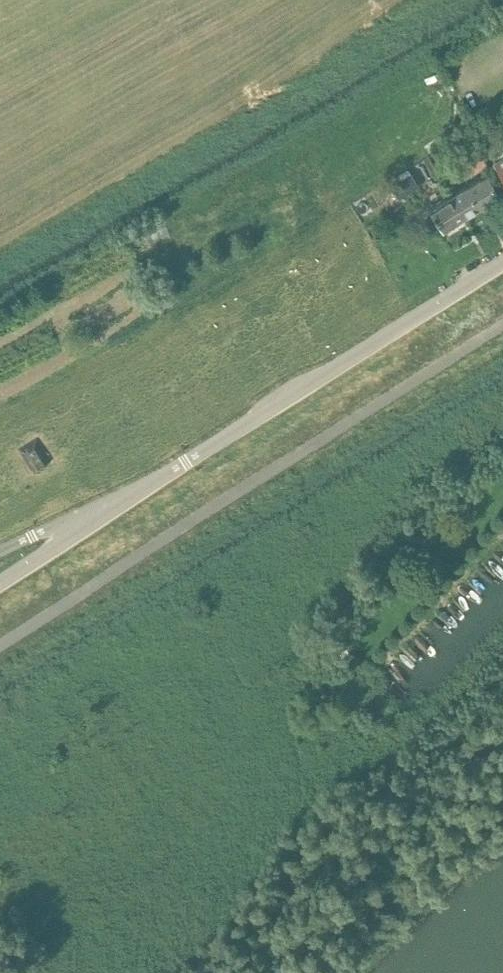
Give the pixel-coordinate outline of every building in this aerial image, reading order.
[(493,160),(502,176),(502,155),(493,160)] [(470,184),(483,206),(499,197),(485,174),(470,184)] [(470,184),(454,193),(467,215),(483,206),(470,184)] [(467,215),(454,193),(430,207),(444,230),(467,215)] [(18,450),(31,473),(49,463),(35,440),(18,450)]
